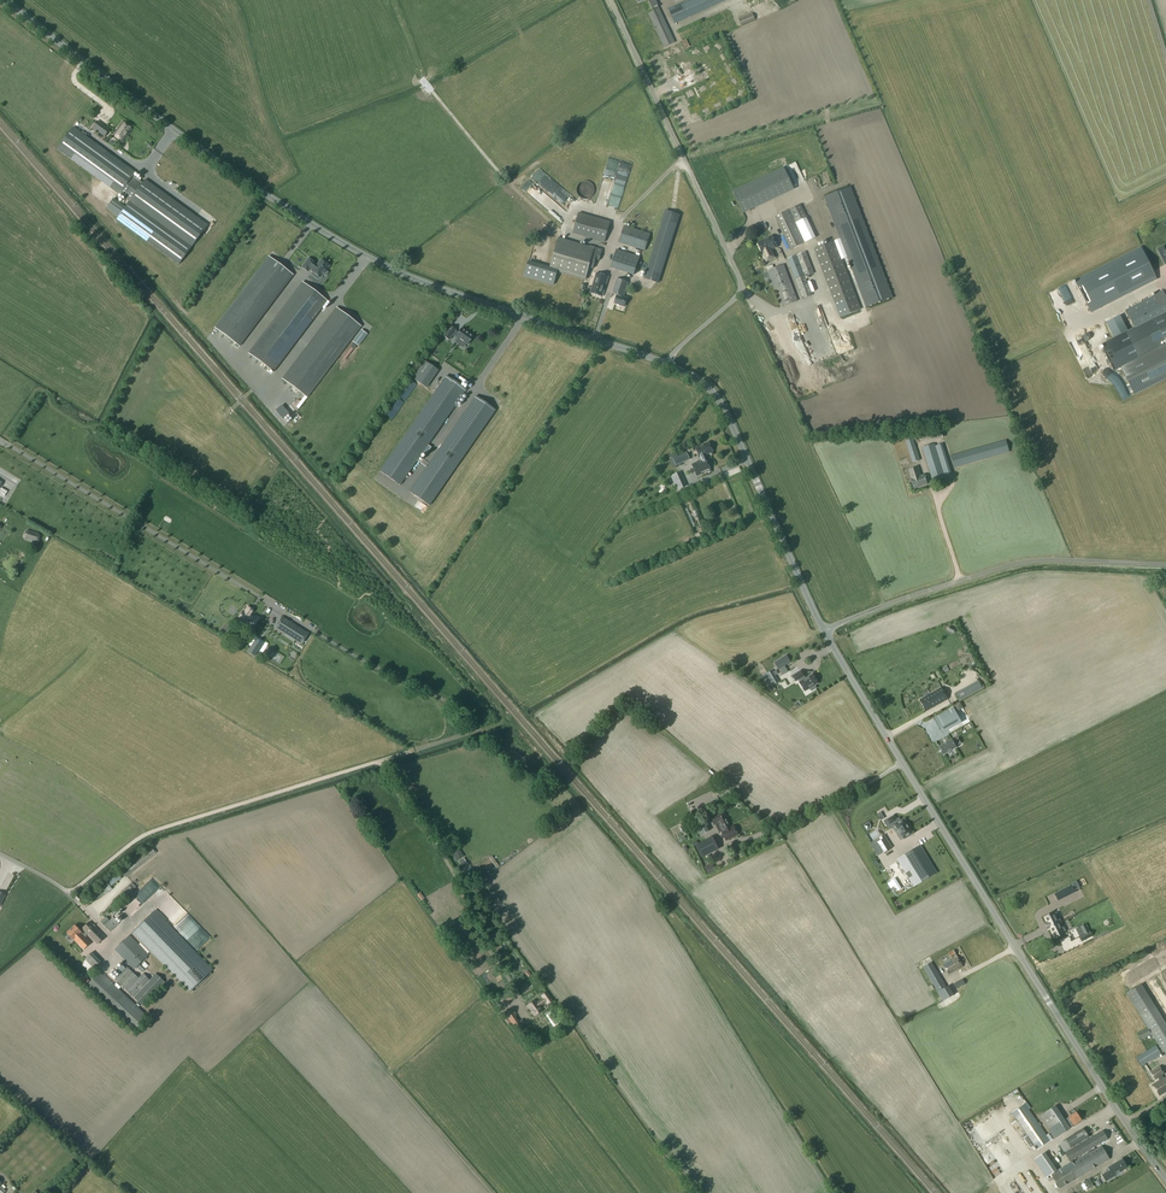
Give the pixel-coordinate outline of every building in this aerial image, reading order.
[(668,9),(675,24),(727,0),(688,0),(668,9)] [(734,11),(737,18),(746,14),(743,5),(739,7),(740,9),(734,11)] [(682,51),(688,48),(684,39),(678,42),(682,51)] [(684,86),(691,84),(688,71),(680,73),(684,86)] [(680,126),(686,123),(683,117),(677,120),(680,126)] [(108,131),(96,122),(92,128),(104,137),(108,131)] [(132,129),(122,122),(113,135),(123,142),(132,129)] [(119,194),(129,202),(116,219),(178,265),(207,225),(145,180),(142,183),(132,176),(135,173),(72,127),(56,149),(119,195),(119,194)] [(784,170),(734,193),(743,211),(792,188),(784,170)] [(577,189),(576,190),(576,191),(577,192),(577,194),(578,195),(579,197),(581,198),(583,199),(585,199),(586,199),(588,199),(589,199),(591,198),(592,197),(592,196),(593,195),(594,193),(595,192),(595,190),(594,188),(594,187),(593,185),(592,184),(591,183),(590,182),(589,182),(586,181),(585,181),(583,181),(582,182),(581,182),(579,184),(578,185),(577,186),(577,187),(577,189)] [(824,200),(839,240),(835,242),(842,260),(846,258),(865,308),(892,298),(850,189),(824,200)] [(799,206),(773,218),(788,251),(812,240),(803,220),(805,219),(799,206)] [(658,233),(643,278),(658,283),(680,214),(675,213),(670,211),(665,210),(658,233)] [(610,222),(579,214),(573,233),(604,242),(610,222)] [(765,223),(758,226),(761,231),(767,228),(765,223)] [(624,226),(619,243),(643,250),(648,233),(624,226)] [(269,253),(275,242),(265,236),(255,250),(261,254),(264,250),(269,253)] [(773,236),(758,243),(764,257),(765,257),(768,263),(771,261),(769,256),(773,254),(771,251),(778,248),(773,236)] [(599,261),(602,251),(602,250),(599,249),(590,246),(590,247),(559,238),(555,251),(550,269),(558,271),(586,279),(590,268),(594,269),(596,260),(599,261)] [(835,242),(814,249),(841,318),(861,310),(842,260),(835,242)] [(1157,279),(1149,263),(1141,247),(1098,269),(1075,281),(1082,296),(1091,313),(1114,301),(1157,279)] [(617,250),(611,268),(635,275),(640,257),(617,250)] [(806,253),(788,259),(803,299),(812,296),(805,277),(814,274),(806,253)] [(239,346),(292,276),(268,257),(214,327),(239,346)] [(314,263),(308,259),(301,268),(307,272),(309,269),(312,271),(312,272),(320,278),(323,274),(325,276),(328,273),(325,271),(329,266),(321,260),(315,267),(312,265),(314,263)] [(756,261),(749,263),(751,269),(758,267),(756,261)] [(554,286),(558,271),(550,269),(529,263),(525,277),(554,286)] [(784,265),(768,271),(782,307),(798,301),(784,265)] [(597,273),(591,293),(603,297),(609,277),(597,273)] [(617,279),(612,294),(617,295),(615,304),(625,307),(628,298),(624,297),(629,282),(617,279)] [(273,372),(326,301),(301,282),(248,353),(273,372)] [(1163,290),(1154,295),(1155,296),(1126,310),(1135,327),(1165,311),(1165,296),(1163,290)] [(307,397),(360,327),(335,308),(282,379),(307,397)] [(816,343),(805,311),(791,315),(802,347),(816,343)] [(1135,327),(1103,343),(1116,369),(1121,367),(1162,346),(1158,338),(1165,334),(1165,311),(1135,327)] [(1127,331),(1120,316),(1106,323),(1113,335),(1114,337),(1127,331)] [(457,333),(455,332),(456,330),(450,326),(443,336),(449,340),(453,335),(457,338),(456,340),(460,343),(462,341),(467,345),(473,336),(461,328),(457,333)] [(360,330),(352,341),(358,346),(366,334),(360,330)] [(821,334),(828,358),(833,357),(826,332),(821,334)] [(1162,346),(1121,367),(1135,395),(1165,379),(1165,344),(1162,346)] [(425,387),(437,370),(425,362),(413,379),(425,387)] [(400,485),(466,390),(446,376),(379,471),(400,485)] [(429,506),(495,410),(475,396),(409,492),(429,506)] [(913,439),(906,441),(912,463),(920,461),(913,439)] [(1007,440),(951,456),(954,468),(1010,452),(1007,440)] [(697,463),(692,465),(697,476),(702,474),(706,472),(707,473),(710,472),(710,471),(711,470),(706,459),(704,456),(713,452),(709,443),(696,449),(700,457),(701,457),(702,460),(701,461),(701,462),(697,463)] [(935,444),(923,448),(933,482),(945,478),(943,471),(935,444)] [(685,450),(672,456),(676,466),(690,460),(685,450)] [(918,468),(909,471),(912,479),(911,479),(914,489),(927,485),(924,475),(920,476),(918,468)] [(945,478),(946,481),(952,479),(949,469),(943,471),(945,478)] [(680,472),(671,476),(678,490),(686,486),(680,472)] [(28,531),(24,533),(23,537),(25,540),(35,543),(38,542),(39,538),(38,534),(28,531)] [(262,610),(264,606),(254,600),(252,604),(262,610)] [(244,611),(238,620),(252,629),(258,620),(244,611)] [(308,634),(282,618),(275,627),(285,634),(294,640),(301,644),(308,634)] [(262,644),(255,639),(248,652),(254,656),(262,644)] [(786,662),(791,658),(787,652),(776,659),(783,671),(789,667),(786,662)] [(800,670),(793,675),(796,681),(799,679),(800,681),(799,682),(805,691),(810,688),(811,690),(816,687),(814,685),(818,683),(812,674),(804,679),(802,677),(804,676),(800,670)] [(776,679),(772,671),(765,675),(770,683),(776,679)] [(942,688),(920,700),(926,712),(948,700),(942,688)] [(966,697),(962,689),(955,693),(959,700),(966,697)] [(968,710),(976,707),(971,695),(963,698),(968,710)] [(959,718),(953,707),(934,718),(940,729),(959,718)] [(956,746),(961,744),(957,738),(953,740),(952,739),(939,747),(943,754),(957,747),(956,746)] [(725,817),(723,812),(722,811),(710,817),(714,824),(720,821),(724,829),(720,830),(726,841),(738,835),(733,825),(730,827),(725,817)] [(889,830),(893,827),(901,840),(903,838),(904,839),(912,834),(904,819),(900,822),(899,819),(896,821),(893,817),(884,822),(889,830)] [(703,820),(696,824),(701,835),(709,831),(703,820)] [(881,841),(877,843),(883,853),(893,848),(885,835),(880,838),(881,841)] [(712,838),(699,844),(702,848),(705,854),(717,848),(712,838)] [(921,847),(898,861),(914,887),(936,873),(921,847)] [(151,848),(122,872),(126,878),(156,854),(151,848)] [(463,857),(457,848),(451,852),(456,861),(463,857)] [(463,859),(459,862),(463,868),(467,866),(463,859)] [(714,869),(712,864),(704,868),(706,873),(708,876),(716,872),(714,869)] [(117,873),(107,881),(112,886),(121,879),(117,873)] [(133,883),(122,892),(127,898),(137,889),(133,883)] [(104,893),(101,889),(93,895),(96,899),(104,893)] [(1059,898),(1052,901),(1056,910),(1063,907),(1059,898)] [(1091,925),(1112,913),(1107,904),(1085,917),(1091,925)] [(118,906),(111,914),(114,916),(121,909),(118,906)] [(213,970),(155,911),(132,933),(190,992),(213,970)] [(1054,915),(1046,919),(1048,924),(1050,930),(1051,929),(1059,925),(1062,923),(1060,920),(1057,921),(1054,915)] [(106,917),(101,922),(104,925),(110,920),(106,917)] [(114,919),(106,927),(111,932),(119,924),(114,919)] [(74,925),(66,933),(73,940),(74,940),(83,950),(90,943),(85,937),(88,934),(98,945),(105,938),(90,922),(82,929),(86,932),(83,935),(74,925)] [(1059,925),(1051,929),(1056,939),(1064,935),(1063,934),(1067,933),(1065,929),(1062,931),(1059,925)] [(1079,932),(1070,936),(1073,943),(1082,938),(1079,932)] [(130,935),(114,950),(134,970),(149,955),(130,935)] [(952,959),(943,965),(949,974),(958,969),(958,970),(963,967),(953,951),(948,954),(950,958),(951,958),(952,959)] [(92,953),(85,960),(94,969),(101,962),(92,953)] [(932,962),(922,968),(932,985),(935,989),(939,997),(942,1001),(942,1002),(954,995),(949,986),(947,987),(932,962)] [(120,974),(115,979),(142,1006),(165,983),(156,975),(150,981),(143,974),(139,979),(127,967),(126,969),(122,965),(116,971),(120,974)] [(142,965),(138,969),(142,973),(146,969),(142,965)] [(99,972),(85,987),(133,1032),(147,1018),(99,972)] [(79,978),(81,984),(89,981),(86,975),(79,978)] [(963,979),(954,984),(956,989),(965,984),(963,979)] [(1165,1019),(1165,1002),(1154,979),(1147,983),(1165,1019)] [(526,980),(515,986),(520,994),(530,987),(526,980)] [(1127,994),(1148,1028),(1138,1033),(1142,1039),(1151,1034),(1165,1057),(1165,1024),(1142,985),(1127,994)] [(536,1000),(526,1006),(534,1017),(543,1011),(540,1006),(546,1002),(547,1004),(552,1001),(547,992),(541,996),(543,999),(538,1003),(536,1000)] [(505,1015),(502,1017),(508,1025),(511,1023),(519,1035),(526,1031),(523,1025),(522,1026),(515,1017),(516,1016),(512,1009),(505,1014),(505,1015)] [(1156,1045),(1136,1058),(1141,1066),(1162,1054),(1156,1045)] [(1150,1072),(1155,1079),(1158,1077),(1160,1081),(1153,1085),(1159,1096),(1165,1091),(1165,1078),(1165,1077),(1163,1078),(1161,1075),(1164,1074),(1159,1067),(1150,1072)] [(1025,1104),(1011,1113),(1037,1150),(1054,1138),(1054,1139),(1069,1129),(1055,1107),(1040,1116),(1050,1133),(1046,1136),(1025,1104)] [(1076,1112),(1068,1117),(1074,1126),(1082,1121),(1076,1112)] [(1083,1128),(1059,1144),(1064,1152),(1088,1137),(1083,1128)] [(1103,1131),(1065,1153),(1070,1162),(1108,1139),(1103,1131)] [(1101,1146),(1052,1175),(1060,1189),(1109,1159),(1101,1146)] [(1044,1152),(1034,1160),(1046,1178),(1057,1170),(1044,1152)] [(996,1185),(1027,1167),(1022,1159),(991,1176),(996,1185)] [(1110,1170),(1103,1175),(1106,1181),(1115,1176),(1114,1175),(1128,1168),(1123,1159),(1108,1167),(1110,1170)]
